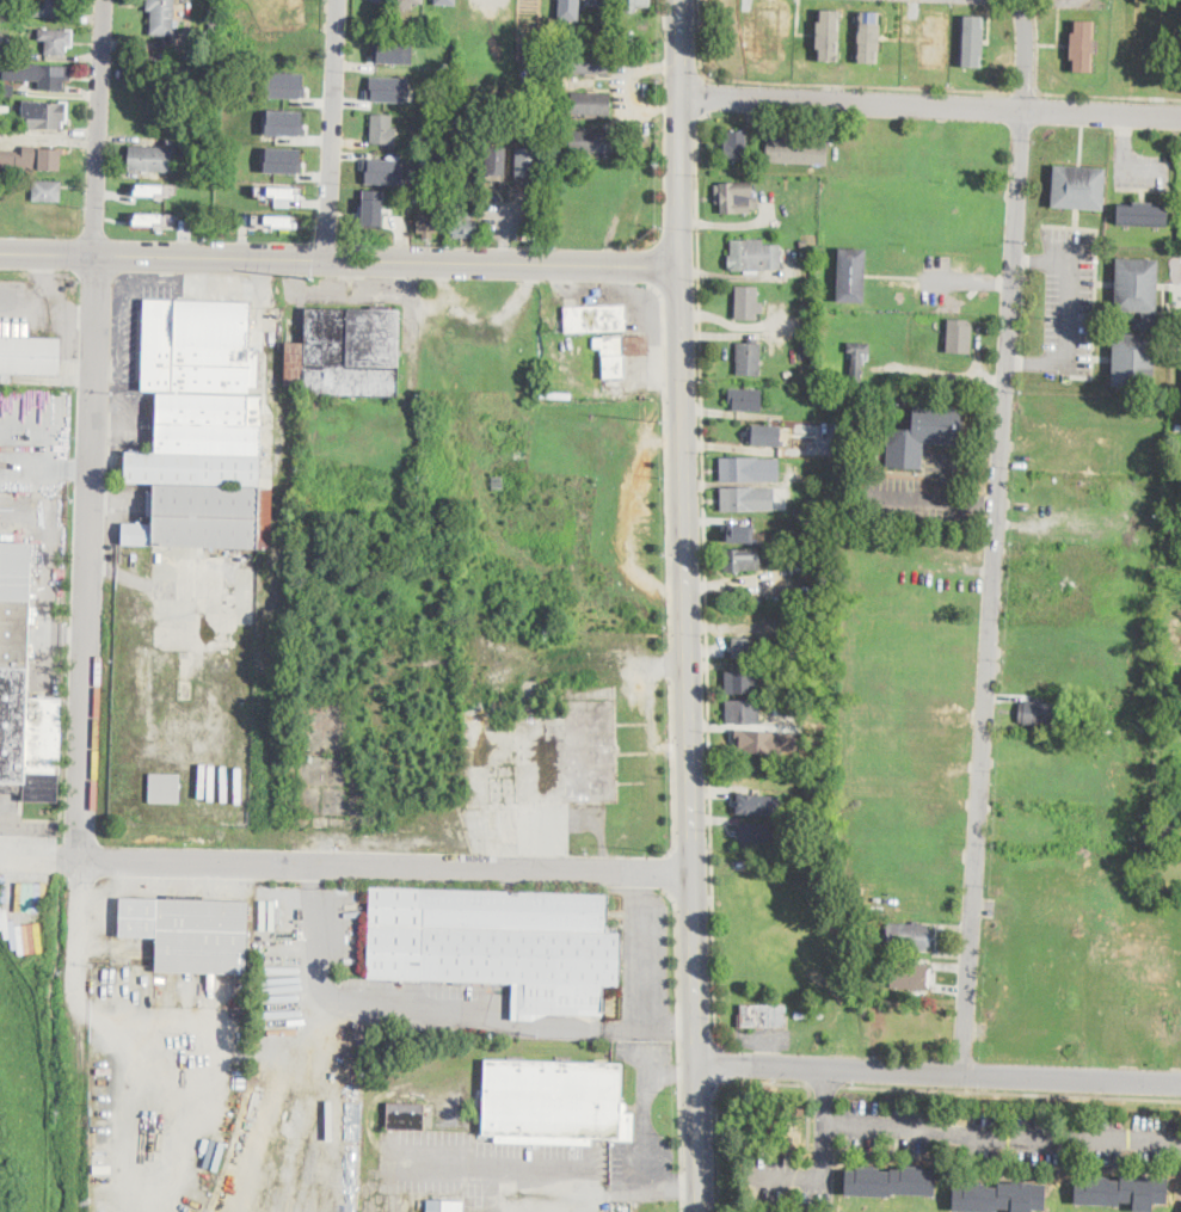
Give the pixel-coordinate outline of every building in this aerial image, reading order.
[(38,2),(38,0),(66,0),(66,4),(68,4),(67,17),(35,16),(35,2),(38,2)] [(147,7),(147,0),(175,0),(173,36),(150,35),(152,12),(147,12),(147,7)] [(400,8),(400,0),(423,0),(423,7),(413,7),(413,8),(400,8)] [(554,8),(554,0),(579,0),(579,2),(570,2),(570,8),(554,8)] [(625,12),(625,0),(651,0),(651,7),(636,7),(636,13),(625,12)] [(748,25),(747,36),(758,37),(758,57),(778,57),(780,6),(759,5),(759,25),(748,25)] [(300,7),(300,25),(265,25),(265,6),(300,7)] [(841,12),(839,61),(816,61),(818,11),(841,12)] [(879,41),(879,62),(855,61),(857,12),(880,13),(879,41)] [(944,64),(945,13),(924,13),(923,64),(944,64)] [(983,44),(982,67),(960,66),(962,17),(984,18),(983,44)] [(1093,23),(1090,73),(1074,72),(1074,60),(1070,60),(1071,32),(1075,32),(1075,21),(1093,23)] [(73,44),(73,47),(67,45),(67,55),(45,54),(47,41),(39,39),(39,29),(73,30),(73,44)] [(379,39),(414,41),(413,62),(377,62),(377,59),(374,60),(374,42),(379,42),(379,39)] [(610,53),(609,74),(570,73),(571,51),(610,53)] [(70,79),(70,81),(64,81),(64,88),(39,88),(39,80),(5,80),(5,64),(70,66),(70,79)] [(267,70),(303,72),(303,87),(306,87),(306,97),(267,96),(267,70)] [(370,76),(408,78),(408,96),(404,96),(404,100),(369,99),(370,76)] [(14,96),(0,95),(0,86),(14,86),(14,88),(14,96)] [(611,93),(610,116),(573,115),(573,92),(611,93)] [(67,119),(67,121),(63,121),(63,129),(29,127),(29,117),(23,117),(24,99),(68,101),(67,119)] [(269,107),(305,109),(303,134),(265,134),(265,121),(267,121),(269,107)] [(395,127),(395,144),(369,143),(371,115),(393,116),(393,127),(395,127)] [(629,131),(628,153),(571,152),(572,130),(629,131)] [(746,158),(724,158),(724,146),(724,143),(728,143),(728,131),(746,131),(746,158)] [(829,143),(828,165),(768,162),(769,139),(802,140),(802,142),(829,143)] [(61,171),(0,168),(0,151),(24,152),(24,146),(66,147),(64,154),(62,154),(61,171)] [(174,146),(174,173),(160,172),(160,184),(147,184),(147,172),(130,172),(130,146),(174,146)] [(267,147),(266,159),(264,158),(264,172),(302,172),(303,148),(267,147)] [(506,148),(505,174),(487,174),(487,148),(506,148)] [(535,148),(535,176),(516,176),(517,148),(535,148)] [(364,182),(403,183),(403,158),(364,158),(364,182)] [(1101,208),(1050,204),(1052,162),(1103,166),(1101,208)] [(196,164),(196,176),(186,176),(187,164),(196,164)] [(61,189),(61,202),(33,199),(35,180),(62,182),(61,189)] [(305,190),(305,201),(277,199),(277,180),(301,182),(300,190),(305,190)] [(752,182),(753,196),(758,196),(758,208),(750,208),(751,214),(721,215),(721,203),(716,203),(716,185),(720,185),(720,183),(752,182)] [(173,194),(173,184),(136,183),(135,193),(173,194)] [(363,224),(383,224),(385,198),(383,190),(364,189),(363,224)] [(1154,203),(1154,207),(1168,207),(1168,223),(1118,222),(1118,205),(1133,205),(1133,202),(1154,203)] [(473,203),(473,221),(479,221),(479,233),(476,233),(476,238),(454,239),(454,233),(451,233),(450,221),(453,221),(453,203),(473,203)] [(295,227),(257,226),(257,223),(252,223),(253,213),(294,215),(293,220),(295,220),(295,227)] [(433,233),(433,240),(424,240),(424,233),(418,233),(418,215),(439,215),(439,233),(433,233)] [(764,239),(764,246),(782,245),(782,250),(782,270),(743,271),(733,272),(732,269),(728,269),(728,260),(728,257),(732,254),(731,240),(764,239)] [(866,278),(865,303),(838,302),(838,248),(866,248),(866,278)] [(1157,314),(1156,330),(1154,386),(1112,384),(1114,333),(1132,334),(1133,315),(1142,316),(1142,310),(1114,309),(1117,258),(1160,259),(1157,314)] [(764,302),(763,313),(756,313),(756,321),(736,320),(737,287),(758,287),(758,302),(764,302)] [(259,352),(259,387),(251,387),(251,395),(264,395),(262,487),(273,487),(271,549),(123,545),(123,524),(152,525),(152,516),(148,516),(148,491),(156,492),(156,482),(127,481),(128,451),(155,453),(158,390),(142,389),(144,300),(252,302),(251,351),(259,351),(259,352)] [(562,331),(562,306),(623,303),(625,328),(562,331)] [(401,310),(399,398),(305,395),(305,384),(285,383),(287,343),(306,343),(307,308),(401,310)] [(972,326),(971,352),(948,352),(949,320),(970,320),(970,326),(972,326)] [(591,334),(646,332),(647,353),(622,355),(623,375),(621,375),(622,388),(603,388),(603,375),(601,375),(599,345),(591,345),(591,334)] [(2,374),(0,374),(0,337),(61,338),(60,375),(11,374),(11,382),(2,382),(2,374)] [(758,340),(757,343),(762,344),(759,376),(737,374),(738,362),(737,361),(738,342),(749,342),(749,339),(758,339),(758,340)] [(871,343),(871,353),(863,353),(862,382),(853,382),(853,375),(851,375),(851,352),(847,352),(848,342),(871,343)] [(762,389),(761,411),(733,411),(733,402),(728,402),(730,388),(762,389)] [(836,404),(832,414),(825,412),(828,401),(836,404)] [(964,424),(964,432),(960,432),(959,445),(924,443),(922,469),(885,466),(888,426),(911,429),(914,404),(962,407),(962,418),(965,418),(964,424)] [(785,441),(785,445),(749,443),(750,425),(782,427),(781,439),(785,441)] [(845,443),(844,457),(835,456),(836,443),(845,443)] [(759,456),(761,459),(780,459),(780,480),(720,481),(720,456),(759,456)] [(504,487),(493,487),(493,474),(503,474),(504,487)] [(775,509),(721,511),(720,488),(765,486),(775,486),(775,509)] [(757,541),(722,541),(721,517),(757,517),(757,541)] [(829,530),(828,539),(819,537),(820,529),(829,530)] [(31,599),(0,599),(0,540),(32,541),(31,599)] [(776,547),(776,556),(767,556),(767,547),(776,547)] [(725,571),(724,550),(761,548),(762,568),(725,571)] [(24,794),(0,793),(0,599),(31,599),(27,697),(62,699),(60,771),(60,802),(24,801),(24,794)] [(755,639),(753,658),(732,657),(733,638),(755,639)] [(798,639),(798,659),(783,659),(785,639),(798,639)] [(759,694),(726,694),(726,671),(759,670),(759,694)] [(761,724),(727,724),(726,701),(759,700),(761,724)] [(1071,707),(1071,722),(1065,722),(1065,726),(1020,724),(1021,702),(1021,701),(1066,705),(1066,707),(1071,707)] [(1096,718),(1096,725),(1084,725),(1084,716),(1096,718)] [(761,730),(761,736),(767,736),(767,746),(764,746),(764,752),(727,753),(726,731),(761,730)] [(180,775),(179,804),(149,802),(150,774),(180,775)] [(737,792),(734,812),(779,813),(779,794),(737,792)] [(774,826),(773,844),(763,843),(763,845),(740,844),(740,838),(737,838),(737,824),(774,826)] [(621,971),(621,979),(617,979),(617,986),(607,986),(607,996),(607,1013),(604,1011),(604,1015),(602,1015),(541,1014),(518,1013),(518,989),(525,990),(527,983),(389,979),(368,978),(371,887),(610,894),(610,910),(609,917),(609,925),(609,929),(622,929),(621,967),(621,971)] [(246,960),(246,974),(156,972),(158,937),(119,936),(121,898),(248,902),(246,960)] [(918,923),(929,924),(929,928),(933,928),(931,946),(928,946),(928,950),(917,950),(917,954),(911,953),(911,950),(886,948),(887,922),(912,923),(912,919),(918,919),(918,923)] [(931,973),(930,984),(927,984),(925,991),(891,988),(893,962),(928,965),(927,973),(931,973)] [(787,1027),(742,1027),(742,1004),(787,1004),(787,1027)] [(635,1114),(634,1140),(591,1139),(591,1145),(496,1143),(496,1134),(482,1133),(485,1059),(622,1064),(621,1101),(623,1101),(626,1102),(627,1105),(627,1107),(626,1111),(623,1114),(635,1114)] [(423,1102),(422,1128),(385,1127),(386,1101),(423,1102)] [(924,1167),(924,1170),(935,1170),(935,1195),(890,1194),(890,1196),(845,1195),(845,1170),(856,1171),(856,1168),(866,1168),(880,1168),(880,1171),(891,1171),(891,1169),(903,1169),(903,1167),(924,1167)] [(1154,1176),(1154,1177),(1168,1179),(1168,1204),(1154,1202),(1154,1211),(1133,1211),(1134,1202),(1120,1202),(1120,1206),(1075,1205),(1076,1179),(1087,1179),(1087,1176),(1111,1177),(1111,1180),(1121,1181),(1121,1176),(1134,1177),(1134,1175),(1154,1176)] [(1031,1210),(1031,1211),(1011,1211),(1011,1210),(998,1210),(998,1211),(953,1211),(953,1186),(965,1186),(965,1183),(989,1185),(989,1187),(999,1187),(999,1183),(1013,1183),(1013,1182),(1033,1182),(1033,1185),(1046,1186),(1045,1210),(1031,1210)] [(465,1201),(465,1211),(428,1211),(428,1201),(465,1201)]
